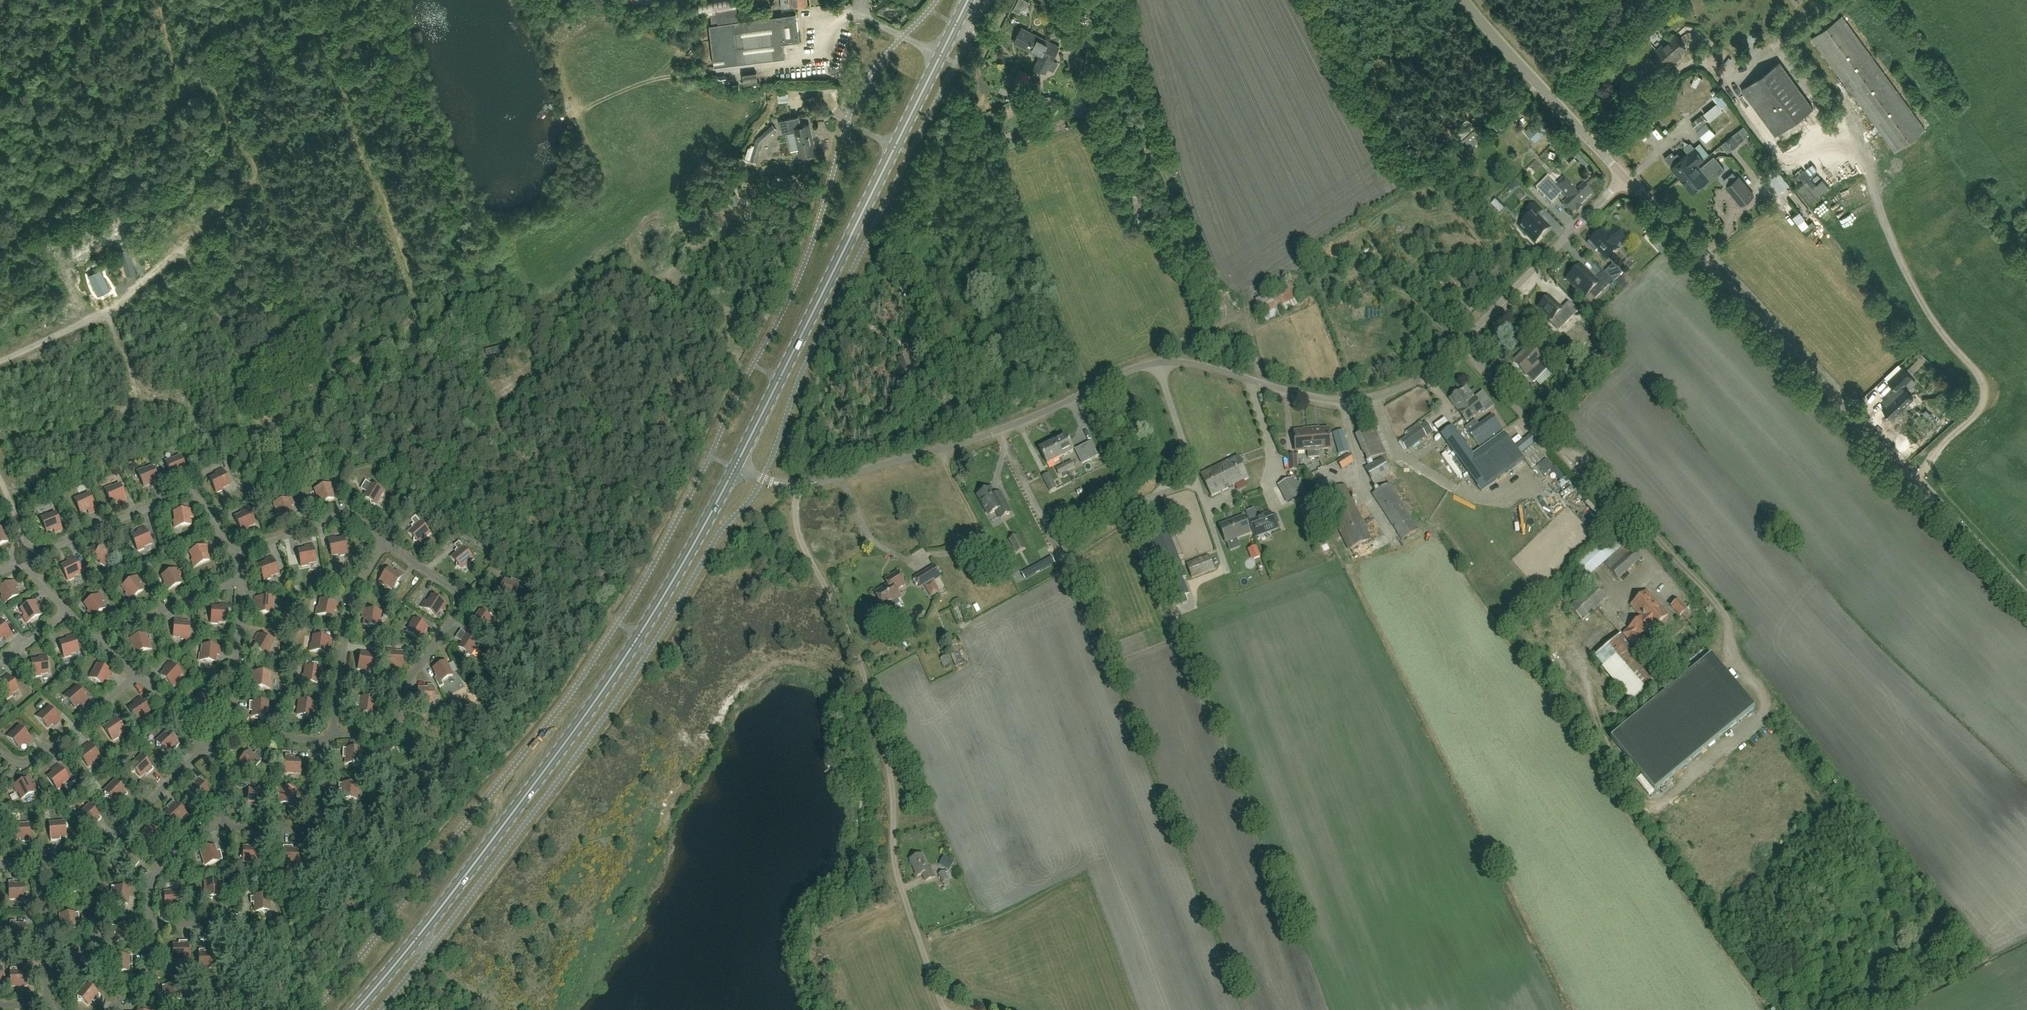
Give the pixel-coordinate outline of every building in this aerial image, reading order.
[(717,16),(718,23),(738,20),(735,0),(716,0),(695,3),(698,19),(711,17),(717,16)] [(782,9),(791,8),(791,4),(807,2),(806,0),(781,0),(782,9)] [(737,8),(742,19),(753,14),(748,3),(737,8)] [(784,44),(800,42),(796,14),(718,23),(717,16),(711,17),(712,24),(709,24),(714,67),(786,58),(784,44)] [(1895,152),(1925,130),(1842,16),(1812,39),(1895,152)] [(1014,42),(1040,56),(1048,41),(1021,28),(1014,42)] [(1681,54),(1686,49),(1674,35),(1657,50),(1669,63),(1675,59),(1676,61),(1682,56),(1681,54)] [(1048,41),(1040,56),(1034,67),(1045,73),(1047,69),(1053,72),(1057,63),(1052,60),(1058,47),(1048,41)] [(1775,136),(1813,108),(1780,62),(1742,90),(1775,136)] [(1821,66),(1816,68),(1823,82),(1828,80),(1821,66)] [(1030,75),(1018,71),(1014,84),(1025,88),(1026,85),(1030,75)] [(756,74),(742,75),(743,85),(758,83),(756,74)] [(1727,112),(1732,108),(1720,94),(1715,97),(1727,112)] [(1035,98),(1035,106),(1050,105),(1050,97),(1035,98)] [(1513,109),(1507,113),(1511,118),(1517,114),(1513,109)] [(1707,121),(1702,114),(1690,123),(1696,130),(1707,121)] [(816,153),(813,142),(811,142),(810,137),(812,137),(809,124),(801,126),(799,116),(779,121),(782,134),(794,132),(799,157),(816,153)] [(1643,120),(1650,129),(1654,126),(1646,116),(1642,119),(1643,120)] [(1538,119),(1525,131),(1531,137),(1536,132),(1540,137),(1548,130),(1544,125),(1538,119)] [(1720,130),(1712,121),(1711,122),(1711,121),(1707,124),(1706,124),(1697,132),(1706,143),(1715,135),(1714,134),(1720,130)] [(745,159),(750,160),(756,162),(762,143),(777,129),(773,125),(756,139),(754,145),(748,149),(745,159)] [(1479,127),(1460,141),(1466,150),(1485,136),(1479,127)] [(1742,128),(1732,136),(1738,143),(1748,135),(1742,128)] [(1719,135),(1707,144),(1711,151),(1723,142),(1719,135)] [(1568,147),(1558,138),(1552,144),(1562,153),(1568,147)] [(1730,138),(1726,141),(1731,147),(1736,144),(1730,138)] [(1672,167),(1671,167),(1681,180),(1698,166),(1698,165),(1704,160),(1695,148),(1688,154),(1688,153),(1679,161),(1672,153),(1665,159),(1672,167)] [(1692,193),(1701,186),(1703,184),(1705,186),(1725,170),(1714,157),(1700,168),(1698,166),(1681,180),(1692,193)] [(1768,177),(1781,193),(1790,187),(1777,170),(1768,177)] [(1810,203),(1828,187),(1823,180),(1816,185),(1804,171),(1797,176),(1803,183),(1798,189),(1810,203)] [(1572,214),(1592,194),(1583,185),(1577,191),(1565,178),(1557,186),(1548,177),(1536,189),(1552,204),(1563,193),(1571,202),(1566,207),(1572,214)] [(1742,206),(1754,196),(1739,177),(1727,187),(1742,206)] [(735,194),(727,197),(731,206),(739,203),(735,194)] [(1830,211),(1839,206),(1835,200),(1826,206),(1830,211)] [(1818,213),(1826,206),(1822,201),(1813,208),(1818,213)] [(1543,210),(1536,202),(1527,211),(1530,215),(1524,221),(1530,227),(1526,230),(1537,241),(1547,231),(1546,229),(1549,226),(1539,214),(1543,210)] [(1616,248),(1623,241),(1614,230),(1608,235),(1603,230),(1588,244),(1596,252),(1598,250),(1608,260),(1618,250),(1616,248)] [(1614,283),(1623,274),(1613,264),(1596,281),(1580,265),(1567,279),(1585,297),(1589,293),(1595,299),(1613,281),(1614,283)] [(1493,267),(1479,274),(1484,284),(1498,276),(1493,267)] [(98,296),(109,290),(99,270),(95,272),(95,271),(92,272),(93,273),(88,276),(98,296)] [(1621,277),(1615,283),(1624,292),(1630,286),(1621,277)] [(1266,322),(1300,303),(1290,283),(1255,300),(1266,322)] [(1356,296),(1358,303),(1374,299),(1373,292),(1356,296)] [(1565,327),(1575,316),(1568,309),(1565,313),(1549,297),(1539,308),(1552,321),(1555,317),(1565,327)] [(1534,383),(1547,370),(1539,362),(1542,359),(1530,346),(1513,363),(1534,383)] [(1912,374),(1923,364),(1919,359),(1908,370),(1912,374)] [(1589,379),(1599,369),(1592,362),(1582,372),(1589,379)] [(1912,378),(1906,372),(1902,367),(1887,381),(1897,391),(1893,395),(1892,394),(1883,402),(1886,405),(1882,409),(1892,419),(1913,399),(1902,387),(1912,378)] [(1459,402),(1471,393),(1466,387),(1449,400),(1458,411),(1457,411),(1465,421),(1471,417),(1459,402)] [(1459,402),(1471,417),(1483,408),(1480,405),(1488,399),(1483,392),(1475,398),(1471,393),(1459,402)] [(1503,430),(1492,415),(1478,424),(1475,420),(1465,427),(1479,447),(1503,430)] [(1376,423),(1357,430),(1366,455),(1385,448),(1376,423)] [(1441,435),(1482,491),(1524,461),(1519,455),(1536,441),(1530,434),(1514,447),(1504,434),(1473,455),(1452,426),(1441,435)] [(1406,451),(1426,437),(1419,427),(1399,441),(1406,451)] [(1311,431),(1313,458),(1318,457),(1317,450),(1330,449),(1328,430),(1311,431)] [(1313,458),(1311,431),(1294,433),(1296,452),(1307,451),(1308,458),(1313,458)] [(1052,443),(1060,458),(1073,451),(1065,436),(1052,443)] [(1550,455),(1538,440),(1536,441),(1519,455),(1524,461),(1525,461),(1531,469),(1550,455)] [(1047,465),(1060,458),(1052,443),(1040,449),(1039,449),(1047,465)] [(1082,446),(1075,450),(1082,464),(1089,460),(1082,446)] [(1342,470),(1354,462),(1348,454),(1336,462),(1342,470)] [(1288,471),(1298,470),(1296,455),(1287,456),(1288,471)] [(187,473),(179,456),(172,460),(171,458),(165,461),(172,476),(174,475),(175,475),(177,474),(176,474),(178,473),(180,476),(187,473)] [(1211,497),(1248,479),(1237,456),(1200,474),(1211,497)] [(1373,483),(1391,473),(1382,457),(1364,468),(1373,483)] [(1067,472),(1075,468),(1071,461),(1063,465),(1067,472)] [(1548,465),(1558,478),(1563,474),(1553,461),(1548,465)] [(159,484),(155,474),(159,472),(156,465),(144,470),(144,469),(137,471),(144,487),(144,486),(147,485),(149,485),(149,484),(151,483),(152,487),(159,484)] [(1059,476),(1067,472),(1063,465),(1055,469),(1059,476)] [(210,478),(209,478),(216,493),(223,490),(222,489),(229,485),(221,469),(215,472),(216,475),(214,476),(214,475),(212,476),(212,477),(210,478)] [(1049,492),(1057,489),(1049,473),(1041,477),(1049,492)] [(1292,478),(1280,484),(1289,502),(1301,496),(1292,478)] [(371,505),(375,504),(376,505),(384,492),(366,481),(363,487),(367,489),(367,491),(364,497),(370,501),(371,505)] [(334,499),(334,498),(333,498),(333,496),(333,495),(332,493),(332,494),(331,491),(334,490),(332,483),(315,489),(318,497),(316,498),(318,504),(334,499)] [(1402,541),(1419,530),(1389,483),(1372,494),(1402,541)] [(1558,488),(1564,499),(1573,494),(1568,484),(1558,488)] [(126,501),(119,485),(112,488),(111,486),(105,489),(111,504),(112,504),(111,504),(114,503),(116,502),(118,501),(119,504),(126,501)] [(1348,551),(1372,540),(1345,485),(1322,496),(1348,551)] [(991,489),(978,496),(989,515),(996,511),(1000,518),(1011,513),(1000,493),(995,496),(991,489)] [(1554,505),(1559,502),(1552,492),(1547,495),(1554,505)] [(96,510),(88,494),(81,497),(80,495),(74,498),(81,514),(81,513),(83,512),(85,511),(87,510),(89,513),(96,510)] [(277,519),(293,513),(292,513),(291,510),(292,510),(291,508),(290,506),(293,505),(291,498),(274,504),(276,511),(275,512),(277,519)] [(247,508),(240,511),(242,514),(240,515),(240,514),(238,515),(238,516),(236,517),(235,517),(242,532),(248,529),(247,528),(255,524),(247,508)] [(175,521),(173,521),(174,528),(191,525),(190,525),(190,522),(190,520),(189,520),(189,518),(193,517),(191,510),(173,513),(175,521)] [(1255,536),(1276,528),(1270,511),(1256,516),(1255,513),(1247,516),(1249,521),(1249,522),(1253,532),(1255,536)] [(62,529),(55,513),(47,516),(46,514),(40,517),(47,532),(49,531),(50,531),(52,530),(53,529),(55,532),(62,529)] [(414,538),(414,542),(418,542),(419,543),(430,534),(416,517),(411,521),(415,526),(415,527),(409,532),(414,538)] [(1225,542),(1249,533),(1243,517),(1219,526),(1225,542)] [(1519,530),(1523,527),(1515,518),(1511,522),(1519,530)] [(1165,523),(1149,529),(1169,583),(1185,577),(1165,523)] [(132,536),(131,536),(138,551),(144,549),(143,547),(151,544),(144,527),(137,530),(138,533),(136,534),(136,533),(134,534),(134,535),(132,536)] [(1617,532),(1582,563),(1576,568),(1586,579),(1603,563),(1627,543),(1617,532)] [(338,540),(336,540),(335,537),(328,538),(332,556),(340,554),(340,556),(347,554),(343,538),(340,539),(338,539),(338,540)] [(115,553),(114,553),(112,552),(112,551),(111,550),(110,550),(108,549),(110,546),(104,542),(94,557),(101,562),(100,563),(106,567),(115,553)] [(457,563),(456,567),(457,567),(461,568),(461,569),(473,559),(459,542),(454,546),(458,551),(458,552),(452,557),(457,563)] [(1617,579),(1641,558),(1627,542),(1627,543),(1603,563),(1617,579)] [(298,550),(301,567),(308,565),(307,564),(315,562),(312,544),(305,546),(305,549),(303,550),(303,549),(301,550),(298,551),(298,550)] [(209,560),(208,557),(207,555),(206,553),(209,552),(206,545),(189,552),(193,560),(191,561),(194,567),(209,560)] [(972,550),(975,557),(982,554),(979,547),(972,550)] [(1052,556),(1039,563),(1043,570),(1055,563),(1052,556)] [(1208,556),(1186,564),(1191,578),(1214,570),(1208,556)] [(81,573),(73,557),(66,560),(68,563),(66,564),(66,563),(64,564),(64,565),(62,566),(61,566),(68,581),(74,578),(74,576),(81,573)] [(259,565),(258,565),(264,581),(271,578),(270,577),(278,574),(271,557),(264,559),(266,563),(264,563),(263,563),(261,563),(262,564),(259,565)] [(934,567),(915,578),(920,587),(939,575),(934,567)] [(181,575),(178,568),(161,576),(165,584),(164,584),(167,591),(182,583),(181,583),(180,580),(179,578),(178,576),(181,575)] [(394,573),(393,571),(391,570),(388,569),(389,568),(388,568),(379,582),(384,586),(385,584),(392,589),(402,574),(396,570),(394,573)] [(1025,579),(1034,574),(1030,568),(1021,573),(1025,579)] [(888,585),(875,593),(884,607),(900,597),(896,590),(904,584),(898,573),(885,580),(888,585)] [(141,582),(137,576),(122,587),(127,594),(125,595),(130,600),(143,590),(142,590),(141,588),(141,587),(140,586),(139,586),(138,584),(141,582)] [(500,593),(500,594),(514,599),(518,588),(524,590),(526,585),(514,581),(514,583),(512,583),(505,580),(502,587),(499,589),(500,593)] [(14,581),(0,589),(0,593),(2,597),(1,597),(4,604),(19,596),(19,595),(18,595),(17,593),(16,591),(15,589),(18,587),(14,581)] [(1606,599),(1592,584),(1568,607),(1582,622),(1606,599)] [(1631,606),(1641,617),(1628,630),(1624,635),(1636,648),(1644,641),(1641,637),(1645,633),(1650,628),(1652,629),(1668,615),(1646,591),(1631,606)] [(87,612),(91,618),(105,608),(104,608),(103,606),(104,606),(102,604),(100,602),(103,600),(99,594),(84,604),(89,611),(87,612)] [(425,600),(421,606),(436,616),(440,609),(442,610),(445,604),(432,596),(430,598),(429,598),(428,600),(429,600),(428,602),(425,600)] [(257,613),(273,614),(274,608),(272,607),(273,599),(255,598),(255,605),(258,606),(258,608),(257,608),(257,610),(258,610),(257,613)] [(36,600),(20,609),(24,616),(23,617),(26,623),(41,615),(40,615),(39,612),(38,610),(37,609),(40,607),(36,600)] [(338,604),(320,600),(319,608),(317,608),(316,614),(332,618),(332,617),(332,615),(333,615),(333,612),(333,610),(337,611),(338,604)] [(1680,615),(1687,609),(1678,600),(1672,606),(1680,615)] [(212,607),(211,623),(218,624),(218,622),(226,623),(227,604),(219,604),(219,607),(219,608),(217,608),(217,607),(215,607),(212,607)] [(380,612),(362,610),(361,617),(365,618),(365,620),(364,620),(364,622),(364,625),(363,625),(380,627),(381,621),(379,620),(380,612)] [(487,615),(481,611),(476,618),(475,618),(473,617),(469,622),(484,632),(493,619),(492,619),(491,615),(487,615)] [(188,640),(189,623),(186,623),(184,622),(184,623),(182,623),(182,619),(174,619),(173,637),(182,637),(181,639),(188,640)] [(406,632),(421,642),(425,636),(422,634),(424,632),(424,633),(425,631),(425,630),(427,628),(413,619),(409,625),(410,625),(406,632)] [(0,620),(0,640),(2,638),(3,637),(5,639),(11,635),(0,620)] [(470,655),(471,655),(479,643),(461,630),(457,636),(463,639),(463,641),(459,647),(465,651),(466,655),(466,656),(470,655)] [(253,648),(267,656),(271,650),(269,649),(273,642),(258,634),(254,640),(257,642),(256,644),(256,643),(254,645),(255,646),(254,648),(253,648)] [(59,642),(64,658),(71,656),(70,654),(78,652),(73,635),(66,637),(67,640),(65,641),(65,640),(62,641),(63,642),(60,642),(59,642)] [(135,653),(135,654),(151,649),(149,642),(147,643),(145,635),(127,640),(129,647),(133,646),(133,648),(133,649),(134,651),(134,650),(135,653)] [(1664,684),(1622,635),(1594,658),(1634,708),(1664,684)] [(331,638),(313,636),(312,644),(310,644),(310,651),(326,653),(326,650),(327,650),(327,648),(326,648),(327,645),(330,646),(331,638)] [(199,661),(216,662),(215,662),(216,659),(216,657),(216,655),(219,655),(220,647),(202,646),(201,654),(200,654),(199,661)] [(394,669),(401,669),(402,653),(401,653),(399,653),(399,652),(396,652),(396,653),(394,653),(394,649),(387,649),(386,667),(394,667),(394,669)] [(361,653),(358,669),(365,670),(365,669),(373,670),(376,652),(368,651),(368,654),(366,654),(366,653),(364,653),(364,654),(361,653)] [(964,664),(959,652),(950,655),(955,667),(964,664)] [(37,660),(34,660),(32,661),(32,660),(31,660),(33,677),(40,676),(40,674),(48,673),(46,655),(38,656),(39,660),(37,660)] [(1711,655),(1610,738),(1654,791),(1754,708),(1711,655)] [(944,669),(951,666),(947,656),(939,658),(944,669)] [(443,686),(441,681),(453,675),(446,662),(445,662),(441,661),(440,661),(439,665),(433,669),(436,676),(436,677),(434,679),(439,688),(443,686)] [(176,681),(182,675),(168,662),(163,668),(166,670),(164,672),(164,671),(162,673),(163,673),(161,675),(173,687),(177,682),(176,681)] [(306,662),(305,667),(304,674),(306,674),(305,682),(318,684),(318,681),(319,681),(319,679),(318,679),(319,677),(322,677),(323,670),(312,668),(313,663),(306,662)] [(113,673),(97,665),(93,672),(92,671),(89,678),(103,685),(104,685),(103,684),(105,682),(106,680),(107,678),(110,680),(113,673)] [(270,674),(252,672),(251,679),(254,680),(254,682),(253,684),(254,684),(254,687),(253,687),(270,689),(271,681),(269,681),(270,674)] [(7,675),(1,679),(3,682),(2,683),(1,683),(0,684),(0,690),(7,700),(12,696),(11,694),(18,690),(7,675)] [(427,685),(427,687),(426,689),(418,688),(418,696),(415,699),(418,702),(417,703),(432,704),(433,685),(427,685)] [(88,701),(76,687),(70,692),(69,691),(64,696),(75,708),(77,706),(79,705),(78,704),(80,703),(82,706),(88,701)] [(149,712),(139,697),(133,701),(135,704),(133,705),(131,706),(131,707),(129,708),(128,708),(138,722),(144,718),(143,717),(149,712)] [(359,703),(360,705),(359,713),(366,714),(368,717),(369,717),(372,715),(373,715),(375,700),(357,697),(356,703),(359,703)] [(304,717),(312,718),(313,710),(314,709),(316,709),(317,703),(299,701),(297,715),(298,716),(301,719),(304,717)] [(251,708),(253,709),(252,717),(260,717),(263,720),(266,718),(267,718),(267,703),(249,702),(249,708),(251,708)] [(1614,712),(1617,717),(1627,710),(1623,705),(1614,712)] [(61,720),(48,707),(42,713),(41,712),(36,716),(48,729),(48,728),(50,726),(52,725),(51,724),(53,723),(55,726),(61,720)] [(124,732),(114,716),(108,721),(110,724),(108,725),(108,724),(106,726),(104,727),(113,741),(119,738),(118,736),(124,732)] [(31,739),(18,727),(13,733),(11,731),(7,736),(19,748),(19,747),(21,745),(21,746),(22,744),(24,742),(26,744),(31,739)] [(180,745),(167,732),(156,742),(157,743),(157,747),(161,747),(166,752),(172,747),(174,747),(175,749),(180,745)] [(93,762),(99,757),(88,743),(82,747),(84,750),(83,751),(82,751),(81,752),(81,753),(79,755),(79,754),(78,754),(88,768),(94,763),(93,762)] [(345,755),(346,756),(346,764),(353,764),(356,767),(359,764),(360,764),(361,749),(343,749),(342,755),(345,755)] [(256,756),(254,757),(249,751),(244,757),(240,757),(240,761),(239,762),(250,772),(265,757),(260,752),(256,756)] [(302,770),(300,767),(300,759),(292,759),(291,757),(291,755),(285,755),(284,773),(299,774),(299,773),(302,770)] [(135,772),(140,777),(146,772),(147,772),(149,774),(153,769),(141,756),(130,767),(131,767),(131,772),(135,772)] [(1686,776),(1696,769),(1692,764),(1682,771),(1686,776)] [(48,776),(47,777),(58,790),(63,786),(62,784),(69,779),(57,765),(51,770),(54,772),(52,774),(52,773),(50,775),(48,777),(48,776)] [(21,799),(37,791),(34,784),(31,786),(30,784),(29,782),(28,780),(28,779),(13,787),(16,793),(17,792),(21,799)] [(193,785),(193,786),(188,792),(193,797),(193,801),(197,801),(198,802),(209,792),(196,779),(192,783),(193,785)] [(105,797),(109,797),(114,802),(120,797),(122,797),(123,798),(127,794),(115,781),(104,792),(105,792),(105,796),(105,797)] [(341,790),(342,791),(342,799),(349,799),(352,802),(355,799),(356,799),(357,784),(339,784),(338,790),(341,790)] [(248,803),(248,804),(263,806),(264,788),(258,787),(258,789),(257,791),(249,790),(248,797),(245,800),(248,803)] [(292,805),(293,805),(294,790),(276,788),(276,794),(278,794),(279,796),(279,804),(286,804),(289,807),(292,805)] [(174,824),(175,825),(186,814),(173,801),(169,805),(170,807),(170,809),(165,814),(170,820),(170,824),(174,824)] [(88,826),(93,821),(95,821),(97,823),(101,819),(89,806),(78,816),(79,817),(78,821),(79,821),(83,821),(88,826)] [(57,839),(58,837),(65,837),(65,829),(67,826),(64,823),(64,822),(49,823),(51,842),(57,841),(57,839)] [(23,843),(29,843),(29,824),(14,825),(14,826),(11,829),(14,832),(14,840),(22,839),(23,841),(23,843)] [(155,842),(157,842),(158,843),(163,839),(150,826),(139,836),(140,837),(140,841),(140,842),(144,842),(149,847),(155,842)] [(252,844),(252,846),(251,848),(243,847),(243,855),(240,858),(243,861),(243,862),(258,862),(258,844),(252,844)] [(298,858),(298,850),(290,850),(289,848),(289,846),(283,846),(282,864),(297,865),(297,864),(300,861),(300,860),(298,858)] [(218,855),(217,854),(214,847),(207,849),(204,847),(203,847),(201,851),(200,851),(205,865),(222,860),(221,854),(218,855)] [(924,882),(934,878),(930,868),(928,869),(922,854),(910,859),(917,876),(921,875),(924,882)] [(937,874),(943,887),(949,885),(948,881),(952,879),(949,871),(945,873),(944,871),(937,874)] [(24,898),(27,895),(27,894),(24,892),(23,884),(16,885),(14,884),(14,881),(8,882),(9,900),(24,899),(24,898)] [(213,897),(220,897),(220,889),(221,887),(223,887),(223,881),(205,883),(206,898),(207,897),(210,900),(213,897)] [(126,904),(127,904),(129,889),(111,887),(111,893),(113,893),(114,894),(113,902),(120,903),(123,906),(126,904)] [(165,911),(171,910),(171,908),(172,907),(180,906),(180,899),(182,896),(182,895),(179,893),(179,892),(164,892),(165,911)] [(253,903),(254,904),(255,912),(262,911),(266,914),(268,911),(270,911),(268,896),(250,897),(251,903),(253,903)] [(76,920),(78,919),(78,913),(60,914),(61,929),(62,929),(65,932),(68,929),(75,929),(75,921),(76,920)] [(25,938),(28,935),(25,932),(25,925),(17,925),(16,924),(16,921),(10,921),(10,940),(25,939),(25,938)] [(112,932),(114,932),(115,934),(116,941),(123,941),(126,944),(129,941),(130,941),(130,926),(112,926),(112,932)] [(182,944),(181,945),(173,945),(173,953),(170,956),(173,959),(173,960),(188,960),(188,941),(182,942),(182,944)] [(79,965),(80,965),(78,950),(60,952),(61,958),(63,958),(65,959),(65,967),(73,966),(76,969),(79,965)] [(214,961),(214,953),(206,953),(205,952),(205,950),(199,950),(199,968),(214,968),(214,967),(217,964),(217,963),(214,961)] [(121,972),(129,971),(128,964),(130,962),(132,962),(132,956),(114,957),(114,972),(115,972),(118,975),(119,975),(121,972)] [(11,987),(26,986),(26,985),(28,982),(26,979),(25,972),(18,972),(16,971),(16,968),(10,968),(11,987)] [(96,1000),(100,996),(86,984),(76,996),(77,996),(78,1001),(82,1000),(88,1005),(93,999),(95,999),(96,1000)] [(166,993),(166,1001),(174,1001),(177,1003),(180,1000),(181,1000),(180,985),(162,986),(162,992),(164,992),(166,993)]
